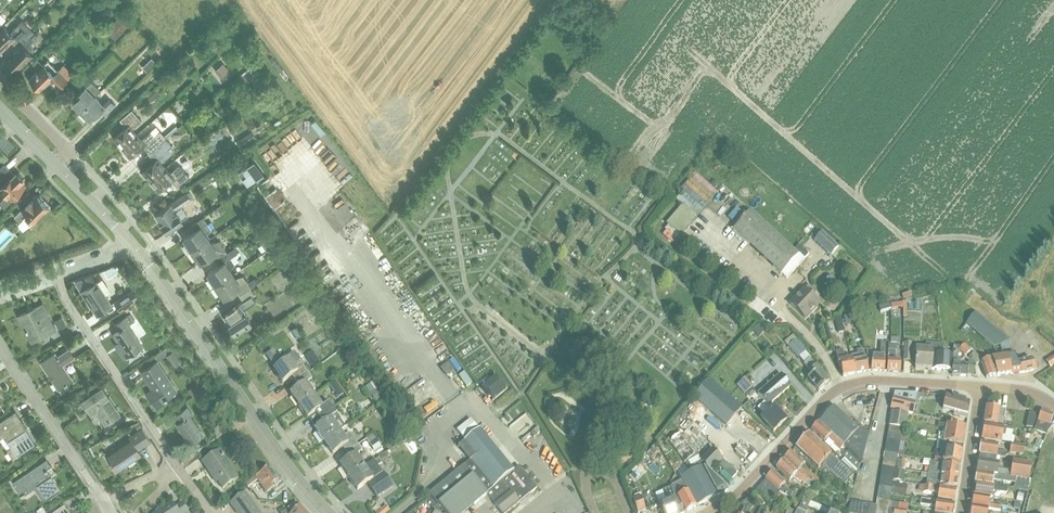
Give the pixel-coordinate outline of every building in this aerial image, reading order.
[(124,30),(127,27),(118,17),(114,21),(114,20),(105,29),(115,40),(124,30)] [(9,42),(10,42),(11,41),(14,44),(17,41),(30,28),(22,20),(10,32),(4,27),(0,31),(0,50),(9,42)] [(15,54),(9,61),(10,63),(10,64),(13,67),(15,67),(17,69),(31,55),(27,50),(29,49),(32,46),(29,43),(37,35),(30,28),(17,41),(20,45),(13,52),(15,54)] [(151,57),(147,62),(151,66),(156,62),(151,57)] [(67,78),(71,73),(63,65),(59,69),(58,70),(48,60),(43,65),(37,59),(31,64),(37,70),(29,78),(30,79),(29,81),(33,85),(35,84),(40,89),(50,79),(58,87),(67,78)] [(222,63),(214,70),(223,79),(231,72),(222,63)] [(253,64),(241,74),(248,83),(260,72),(253,64)] [(271,75),(267,78),(272,85),(276,82),(271,75)] [(101,90),(86,76),(76,86),(81,90),(75,96),(76,98),(72,102),(81,110),(95,96),(101,90)] [(154,87),(145,94),(151,101),(160,94),(154,87)] [(105,115),(115,105),(109,99),(103,105),(95,96),(81,110),(89,119),(93,115),(95,116),(101,110),(105,115)] [(121,147),(137,134),(132,129),(141,121),(131,109),(119,119),(125,126),(113,137),(121,147)] [(141,139),(137,134),(121,147),(130,157),(142,146),(148,153),(160,143),(166,138),(160,131),(154,136),(150,131),(141,139)] [(251,131),(236,141),(240,148),(255,137),(251,131)] [(154,160),(141,170),(150,180),(165,167),(161,162),(170,154),(165,148),(171,144),(166,138),(160,143),(148,153),(154,160)] [(8,162),(15,170),(24,163),(17,155),(8,162)] [(253,162),(245,168),(254,181),(263,175),(258,169),(257,168),(256,166),(255,164),(254,164),(254,163),(253,162)] [(0,168),(0,188),(7,195),(0,201),(0,203),(4,207),(24,186),(20,182),(22,181),(20,180),(23,178),(17,172),(15,175),(14,174),(13,174),(12,173),(4,166),(5,166),(4,164),(0,168)] [(170,172),(165,167),(150,180),(158,190),(171,179),(177,186),(189,176),(179,164),(170,172)] [(21,209),(14,215),(20,221),(23,218),(30,224),(33,221),(35,223),(51,207),(40,195),(39,197),(36,194),(33,197),(29,192),(17,204),(21,209)] [(187,192),(155,214),(161,222),(160,223),(166,231),(182,220),(175,209),(179,206),(180,205),(191,198),(187,192)] [(696,217),(682,205),(666,224),(680,236),(696,217)] [(751,211),(733,230),(787,279),(794,271),(805,259),(800,255),(799,256),(751,211)] [(204,242),(209,239),(206,235),(211,228),(203,217),(191,224),(195,230),(183,238),(186,242),(184,243),(190,252),(204,242)] [(809,237),(831,256),(838,248),(817,229),(809,237)] [(264,236),(259,240),(262,246),(268,242),(264,236)] [(204,242),(190,252),(195,260),(197,258),(200,263),(212,255),(215,260),(227,252),(219,240),(212,243),(209,239),(204,242)] [(227,252),(215,260),(219,265),(207,273),(210,277),(208,278),(214,287),(233,274),(230,270),(234,263),(231,257),(237,253),(234,248),(227,252)] [(852,261),(846,270),(862,280),(867,271),(852,261)] [(233,274),(214,287),(219,294),(221,293),(224,298),(236,290),(239,295),(250,288),(251,287),(243,275),(235,278),(233,274)] [(91,275),(75,280),(81,289),(97,314),(111,305),(96,281),(95,281),(91,275)] [(254,278),(248,282),(251,286),(257,282),(254,278)] [(809,285),(790,305),(805,319),(820,304),(813,298),(817,293),(809,285)] [(250,288),(239,295),(243,300),(223,314),(229,323),(229,324),(228,327),(230,331),(234,331),(250,320),(243,309),(256,301),(252,295),(254,294),(250,288)] [(132,290),(113,302),(119,311),(138,299),(132,290)] [(912,304),(906,304),(907,310),(912,311),(920,311),(921,303),(913,302),(912,304)] [(878,306),(880,312),(890,310),(889,303),(878,306)] [(28,311),(19,315),(31,340),(40,336),(38,333),(44,330),(46,333),(54,329),(42,304),(34,308),(34,309),(28,312),(28,311)] [(974,312),(966,323),(993,348),(1000,346),(1003,356),(1003,357),(1004,359),(1003,359),(1009,374),(1009,375),(1022,373),(1021,372),(1018,363),(1017,362),(1007,340),(1008,340),(1001,334),(995,329),(974,312)] [(119,330),(113,334),(121,346),(117,348),(124,358),(127,355),(142,346),(128,324),(134,320),(130,314),(115,324),(118,329),(119,330)] [(62,316),(54,320),(58,329),(66,325),(62,316)] [(835,318),(839,333),(844,332),(841,320),(840,317),(835,318)] [(760,324),(752,331),(759,338),(766,330),(760,324)] [(1017,362),(1021,372),(1031,370),(1036,369),(1030,358),(1028,352),(1026,348),(1018,333),(1012,336),(1021,351),(1023,350),(1024,354),(1016,356),(1019,362),(1017,362)] [(797,337),(786,346),(796,358),(807,349),(797,337)] [(899,338),(893,338),(890,338),(890,344),(887,344),(886,372),(900,372),(900,361),(895,360),(895,351),(896,351),(896,344),(899,345),(899,338)] [(910,361),(912,343),(904,342),(903,361),(910,361)] [(885,343),(883,343),(879,343),(878,354),(871,354),(870,371),(883,372),(885,343)] [(916,349),(915,369),(931,370),(932,354),(932,348),(942,348),(942,344),(925,343),(925,349),(916,349)] [(958,350),(964,356),(970,350),(964,344),(958,350)] [(951,371),(951,375),(967,376),(967,375),(974,376),(974,367),(968,361),(968,366),(960,365),(960,363),(966,358),(964,356),(958,350),(958,345),(953,345),(952,355),(951,371)] [(932,354),(931,370),(951,371),(952,355),(942,354),(942,348),(932,348),(932,354)] [(72,379),(62,364),(73,356),(68,349),(57,356),(54,352),(40,362),(58,388),(72,379)] [(856,354),(851,355),(852,358),(852,361),(855,374),(867,371),(863,353),(862,353),(862,349),(855,350),(856,354)] [(172,366),(180,361),(173,350),(165,355),(172,366)] [(855,374),(852,361),(852,358),(844,360),(842,350),(835,352),(838,367),(840,366),(842,376),(855,374)] [(272,352),(265,356),(274,370),(273,370),(282,383),(292,376),(296,381),(308,373),(300,362),(294,354),(288,358),(289,359),(281,365),(272,352)] [(974,353),(969,357),(976,364),(980,362),(985,377),(986,378),(997,377),(997,376),(991,359),(989,359),(983,361),(974,353)] [(1053,365),(1053,356),(1046,361),(1050,367),(1053,365)] [(1003,357),(991,359),(997,376),(997,377),(1009,375),(1009,374),(1003,359),(1004,359),(1003,357)] [(316,358),(308,363),(313,369),(320,364),(316,358)] [(817,391),(828,382),(809,360),(803,365),(811,375),(807,379),(817,391)] [(165,397),(176,390),(157,361),(141,371),(152,388),(146,392),(156,407),(167,399),(165,397)] [(308,373),(296,381),(299,387),(290,394),(299,406),(314,395),(306,383),(312,379),(308,373)] [(757,395),(763,402),(764,402),(767,406),(790,386),(783,378),(780,375),(775,380),(768,385),(757,395)] [(495,410),(515,397),(502,377),(482,390),(495,410)] [(744,379),(737,385),(744,394),(752,388),(744,379)] [(726,426),(741,408),(708,380),(693,398),(726,426)] [(195,385),(188,390),(192,395),(199,391),(195,385)] [(105,423),(119,414),(106,396),(107,396),(102,388),(82,401),(87,409),(93,405),(105,423)] [(375,391),(369,394),(375,402),(380,399),(375,391)] [(894,398),(892,409),(913,414),(915,403),(917,394),(903,393),(895,393),(894,398)] [(323,407),(314,395),(299,406),(307,418),(317,412),(321,417),(333,409),(329,403),(323,407)] [(967,418),(969,402),(945,396),(942,409),(954,411),(953,415),(967,418)] [(764,402),(763,402),(757,408),(763,416),(761,418),(772,432),(786,420),(774,407),(771,410),(767,406),(764,402)] [(869,432),(858,429),(836,409),(833,406),(818,422),(839,442),(843,445),(861,462),(869,432)] [(190,444),(203,435),(190,415),(192,414),(187,407),(175,415),(180,421),(176,423),(190,444)] [(1000,409),(986,407),(984,423),(1002,426),(1005,410),(1000,410),(1000,409)] [(345,427),(339,418),(333,409),(321,417),(324,423),(315,429),(324,442),(339,431),(345,427)] [(1046,436),(1047,432),(1051,426),(1053,423),(1053,416),(1052,415),(1040,411),(1037,421),(1033,431),(1046,436)] [(34,443),(25,430),(26,429),(15,412),(0,422),(0,436),(3,434),(12,448),(9,450),(13,457),(34,443)] [(889,426),(902,428),(905,429),(908,415),(891,412),(889,426)] [(1032,428),(1033,424),(1037,414),(1028,412),(1026,427),(1032,428)] [(470,420),(457,431),(465,441),(478,430),(474,425),(470,420)] [(947,420),(944,442),(963,445),(965,427),(953,425),(954,421),(947,420)] [(115,422),(104,429),(107,434),(118,427),(115,422)] [(839,442),(818,422),(811,431),(823,443),(827,438),(840,449),(843,445),(839,442)] [(1002,426),(984,423),(981,440),(1001,443),(1002,435),(1011,437),(1013,428),(1002,426)] [(889,426),(888,433),(901,435),(902,428),(889,426)] [(130,440),(107,456),(116,470),(141,453),(138,449),(150,441),(141,428),(128,437),(130,440)] [(458,447),(458,448),(469,461),(428,495),(430,496),(438,505),(446,512),(464,512),(486,494),(494,504),(501,512),(507,512),(537,488),(519,466),(513,471),(479,430),(478,430),(458,447)] [(342,436),(339,431),(324,442),(332,454),(342,447),(346,453),(358,445),(350,433),(342,436)] [(888,433),(886,439),(900,442),(901,435),(888,433)] [(843,485),(852,475),(830,455),(831,454),(808,434),(795,448),(818,468),(821,465),(843,485)] [(886,439),(885,446),(899,448),(900,442),(886,439)] [(1036,439),(1033,447),(1040,449),(1043,442),(1036,439)] [(376,441),(370,445),(374,452),(381,448),(376,441)] [(937,441),(936,447),(945,449),(943,462),(960,465),(963,445),(944,442),(937,441)] [(1007,455),(1007,453),(997,451),(998,445),(981,442),(979,454),(1004,458),(1007,455)] [(1024,447),(1011,444),(1009,453),(1023,455),(1024,447)] [(358,445),(346,453),(350,458),(340,465),(349,477),(365,467),(356,454),(362,450),(358,445)] [(885,446),(884,452),(897,455),(898,450),(899,448),(885,446)] [(654,453),(651,449),(646,454),(650,457),(654,453)] [(221,490),(238,478),(220,450),(202,462),(221,490)] [(618,469),(633,457),(628,450),(612,462),(618,469)] [(737,474),(729,467),(712,450),(701,461),(702,462),(709,472),(717,464),(732,479),(737,474)] [(860,463),(847,451),(842,456),(858,471),(860,463)] [(791,452),(783,461),(797,473),(815,484),(817,486),(821,481),(807,472),(806,473),(800,469),(804,465),(791,452)] [(884,452),(883,459),(896,461),(897,455),(884,452)] [(45,470),(47,468),(51,466),(46,459),(20,477),(12,482),(21,495),(29,490),(37,484),(47,498),(61,489),(51,475),(49,476),(45,470)] [(883,459),(882,466),(895,468),(896,461),(883,459)] [(898,460),(896,469),(905,470),(906,461),(898,460)] [(978,460),(976,472),(1027,480),(1028,480),(1031,463),(1012,461),(1010,471),(997,469),(998,463),(995,462),(978,460)] [(797,473),(783,461),(775,469),(789,481),(794,477),(812,489),(815,484),(797,473)] [(702,462),(699,463),(702,467),(717,495),(727,490),(709,472),(702,462)] [(941,476),(958,478),(960,467),(929,463),(928,474),(941,476)] [(882,466),(881,472),(894,475),(895,470),(895,468),(882,466)] [(274,484),(278,481),(269,467),(246,484),(248,487),(258,480),(266,492),(276,486),(274,484)] [(365,467),(349,477),(357,490),(367,483),(376,497),(392,486),(383,472),(373,478),(365,467)] [(690,473),(681,478),(682,481),(696,507),(717,495),(702,467),(690,473)] [(550,471),(556,481),(560,479),(555,468),(550,471)] [(644,473),(639,468),(629,477),(634,482),(644,473)] [(893,478),(893,481),(903,482),(904,472),(895,470),(894,475),(893,478)] [(773,472),(765,480),(779,492),(790,498),(793,493),(784,487),(783,489),(780,487),(785,483),(773,472)] [(881,472),(880,479),(893,481),(893,478),(894,475),(881,472)] [(1027,480),(976,472),(975,483),(976,484),(992,486),(993,480),(1015,483),(1014,486),(1026,488),(1027,480)] [(941,476),(928,474),(927,479),(926,486),(939,488),(956,490),(958,478),(941,476)] [(880,479),(879,486),(892,488),(892,484),(893,481),(880,479)] [(779,492),(765,480),(756,490),(769,503),(773,498),(786,505),(790,498),(779,492)] [(682,481),(671,487),(672,487),(685,512),(686,512),(696,507),(682,481)] [(892,488),(891,494),(906,497),(908,486),(892,484),(892,488)] [(992,486),(976,484),(976,487),(974,488),(973,492),(974,494),(974,495),(989,498),(992,498),(993,491),(1006,493),(1007,488),(992,486)] [(879,486),(877,492),(891,494),(892,488),(879,486)] [(926,486),(924,486),(923,493),(931,494),(931,492),(936,493),(936,491),(938,492),(937,499),(954,502),(956,490),(939,488),(926,486)] [(659,505),(662,512),(684,512),(685,512),(672,487),(662,491),(666,503),(659,505)] [(853,493),(848,491),(845,502),(850,504),(853,493)] [(877,492),(876,499),(889,501),(891,494),(877,492)] [(245,493),(231,503),(238,512),(260,512),(245,493)] [(989,498),(974,495),(973,495),(971,506),(988,509),(1000,511),(1000,506),(988,504),(989,498)] [(430,496),(426,500),(434,509),(438,505),(430,496)] [(638,512),(645,510),(640,496),(632,499),(638,512)] [(808,510),(806,509),(810,502),(802,499),(796,512),(806,512),(808,510)] [(875,512),(887,512),(889,501),(876,499),(875,505),(876,505),(875,512)] [(954,504),(921,499),(920,505),(935,507),(934,512),(938,512),(953,512),(954,504)] [(295,501),(287,509),(290,512),(299,505),(295,501)] [(848,512),(855,512),(857,502),(851,501),(848,512)] [(751,511),(755,505),(751,502),(747,509),(745,512),(750,512),(751,511)] [(810,502),(807,507),(813,510),(816,505),(810,502)] [(855,512),(861,512),(863,503),(857,502),(855,512)] [(181,503),(175,507),(172,503),(157,512),(188,512),(181,503)] [(861,512),(869,512),(870,504),(863,503),(861,512)]
